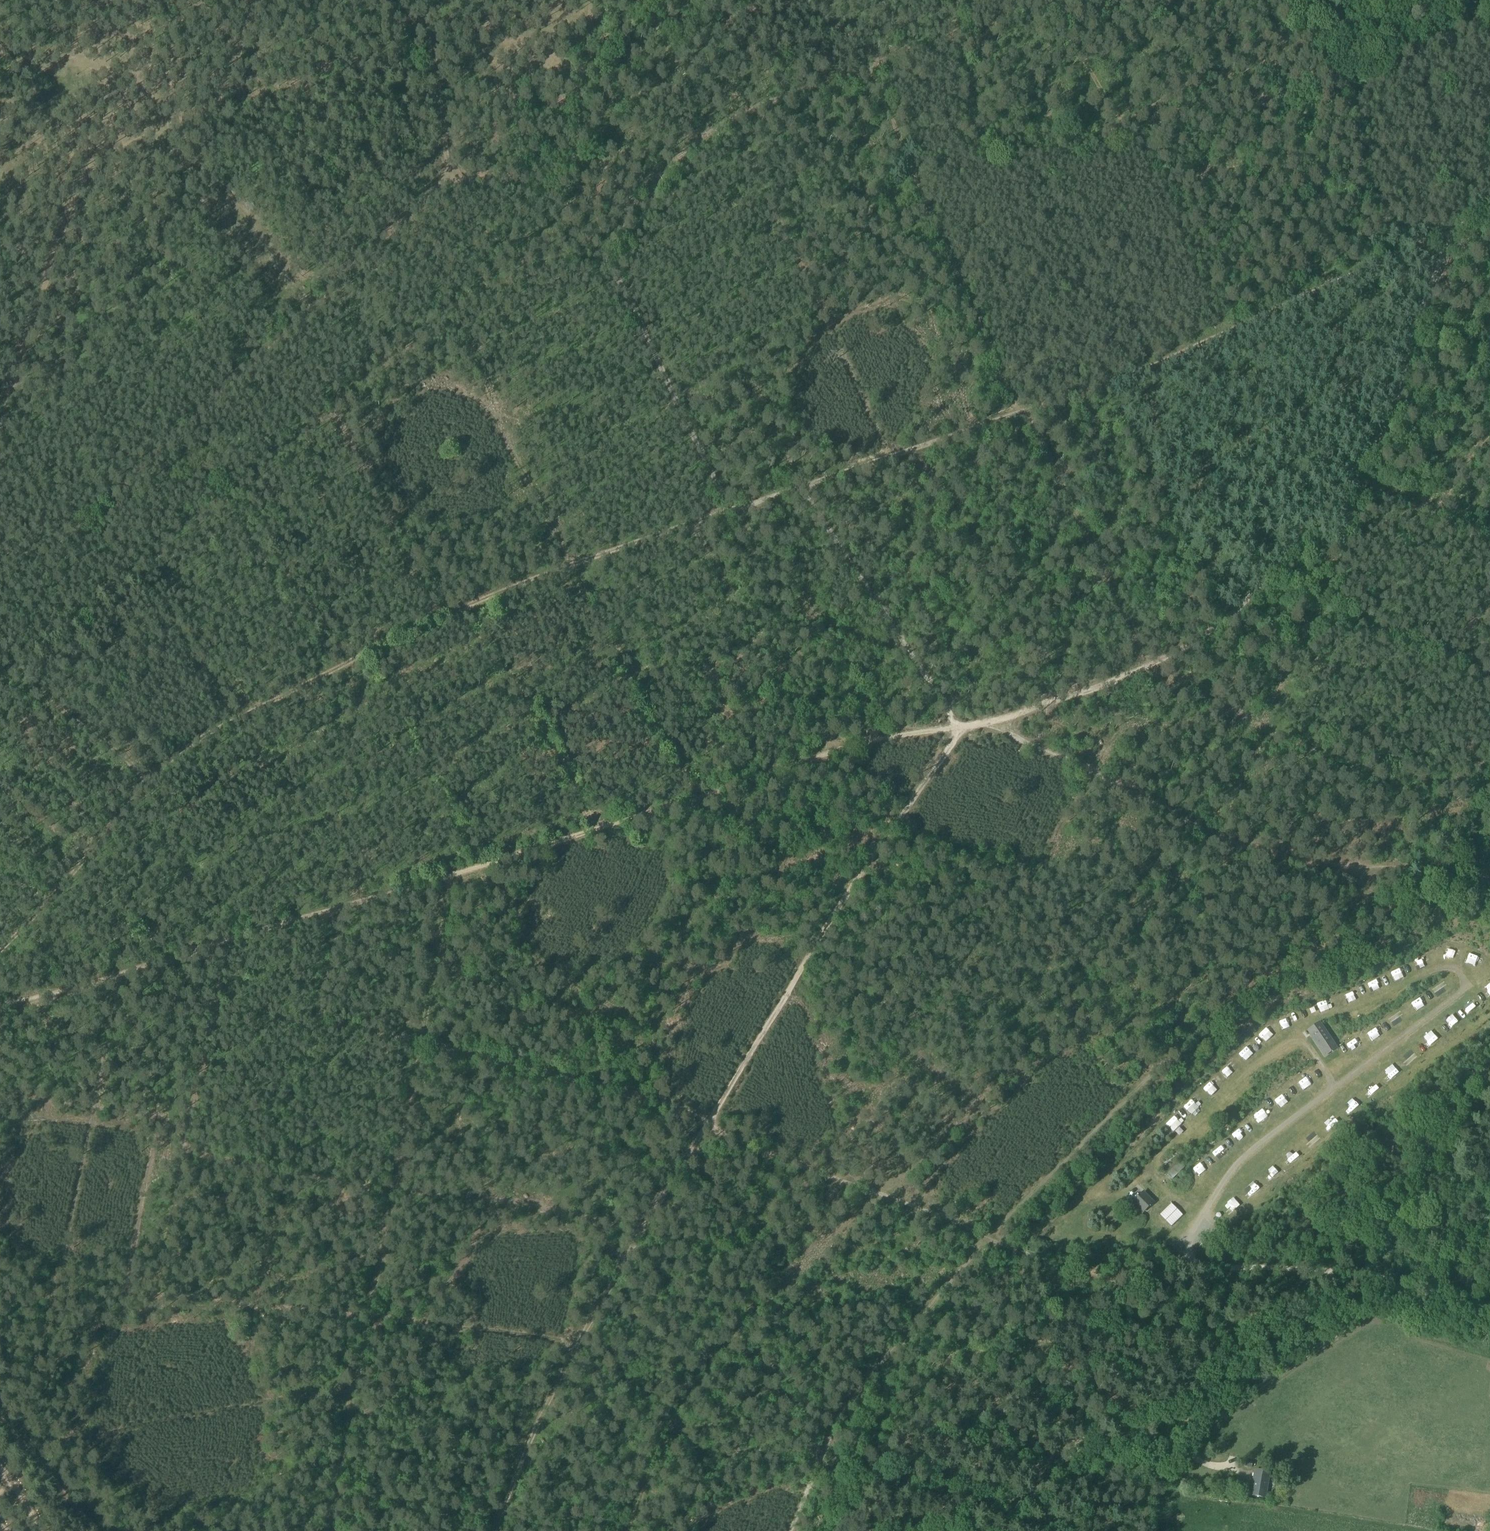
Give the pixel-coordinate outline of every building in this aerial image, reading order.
[(961,755),(972,743),(967,739),(956,750),(961,755)] [(1450,948),(1462,952),(1465,942),(1454,938),(1450,948)] [(1421,952),(1424,958),(1433,953),(1430,947),(1421,952)] [(1376,980),(1383,981),(1384,972),(1377,971),(1376,980)] [(1353,984),(1357,994),(1363,992),(1359,982),(1353,984)] [(1324,994),(1325,1003),(1338,1002),(1337,993),(1324,994)] [(1399,1009),(1402,1015),(1409,1011),(1405,1005),(1399,1009)] [(1263,1026),(1267,1031),(1274,1024),(1270,1019),(1263,1026)] [(1379,1019),(1372,1025),(1379,1034),(1386,1028),(1379,1019)] [(1337,1049),(1333,1042),(1319,1022),(1306,1030),(1324,1057),(1337,1049)] [(1354,1043),(1362,1041),(1359,1032),(1352,1035),(1354,1043)] [(1251,1053),(1259,1046),(1251,1037),(1243,1045),(1251,1053)] [(1232,1055),(1224,1063),(1228,1067),(1237,1060),(1232,1055)] [(1212,1088),(1221,1080),(1214,1073),(1205,1080),(1212,1088)] [(1278,1091),(1285,1099),(1294,1091),(1287,1083),(1278,1091)] [(1188,1098),(1193,1105),(1204,1095),(1199,1089),(1188,1098)] [(1271,1114),(1276,1102),(1268,1098),(1263,1111),(1271,1114)] [(1178,1122),(1187,1114),(1179,1106),(1171,1114),(1178,1122)] [(1289,1147),(1296,1156),(1304,1148),(1297,1140),(1289,1147)] [(1209,1152),(1211,1158),(1217,1156),(1214,1150),(1209,1152)] [(1204,1170),(1212,1161),(1204,1154),(1196,1162),(1204,1170)] [(1131,1203),(1142,1214),(1154,1202),(1143,1191),(1131,1203)] [(1178,1199),(1169,1208),(1177,1216),(1186,1207),(1178,1199)] [(1255,1471),(1252,1484),(1251,1495),(1264,1498),(1269,1474),(1255,1471)] [(1453,1517),(1452,1526),(1474,1529),(1475,1520),(1453,1517)]
